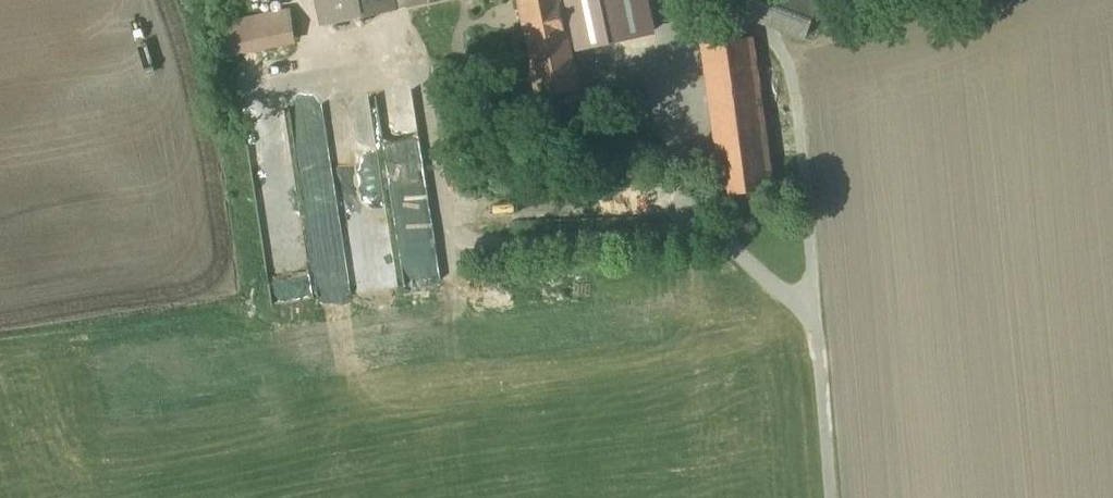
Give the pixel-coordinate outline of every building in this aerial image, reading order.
[(384,13),(446,0),(382,0),(384,13)] [(531,99),(571,91),(562,44),(573,42),(565,2),(551,5),(550,0),(511,0),(531,99)] [(565,2),(573,42),(577,66),(641,54),(631,0),(564,0),(565,2)] [(296,8),(220,21),(227,59),(302,45),(296,8)] [(750,42),(693,50),(715,198),(772,190),(750,42)] [(374,94),(380,130),(390,128),(396,161),(445,152),(433,83),(374,94)] [(354,301),(334,109),(301,113),(321,304),(354,301)] [(436,169),(402,172),(409,279),(444,277),(436,169)]
